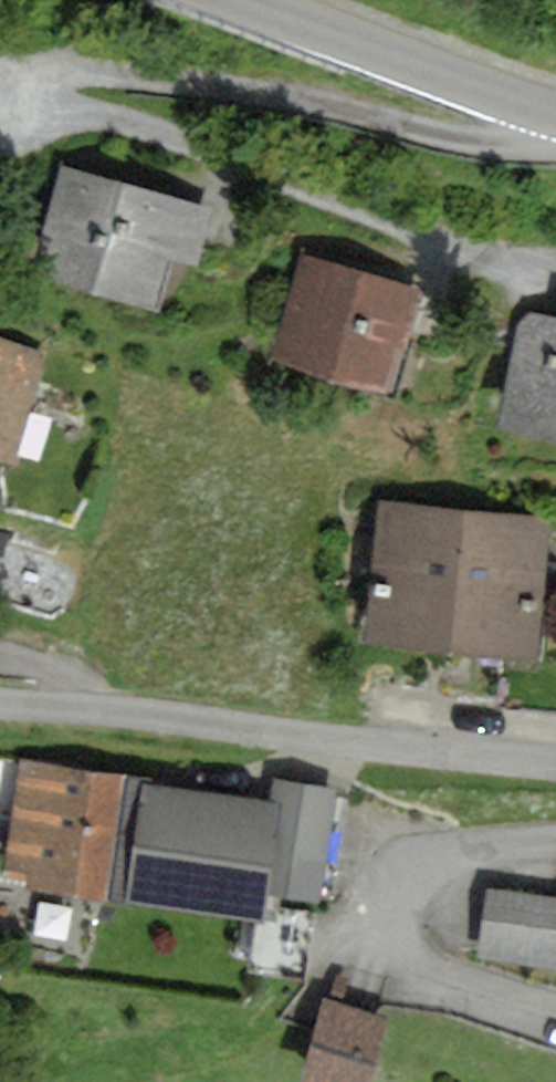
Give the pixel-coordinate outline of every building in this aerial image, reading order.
[(220,210),(62,165),(30,277),(158,312),(172,263),(202,271),(220,210)] [(420,291),(308,257),(273,369),(386,403),(420,291)] [(534,315),(517,323),(497,435),(555,446),(555,319),(534,315)] [(0,337),(0,463),(19,469),(55,353),(0,337)] [(379,500),(362,647),(543,667),(555,550),(555,519),(379,500)] [(146,772),(21,756),(6,874),(131,889),(146,772)] [(277,792),(146,772),(131,889),(263,903),(269,858),(277,792)] [(338,783),(277,775),(277,792),(269,858),(327,866),(338,783)] [(486,883),(477,953),(555,963),(555,892),(486,883)] [(325,992),(301,1076),(321,1081),(368,1081),(389,1010),(325,992)]
